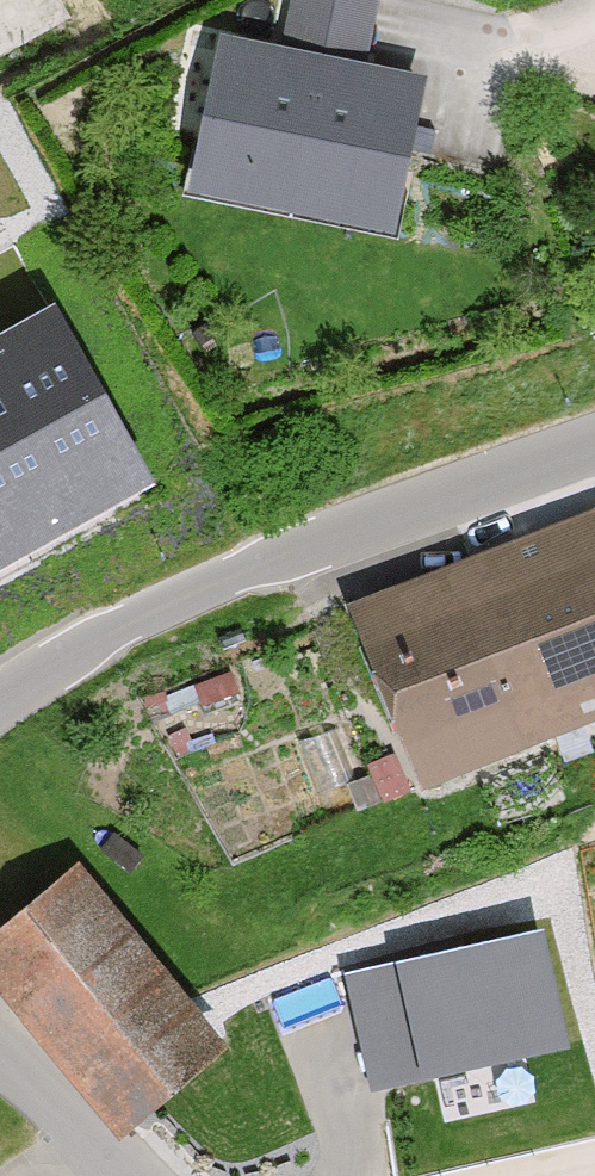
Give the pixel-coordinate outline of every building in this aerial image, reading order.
[(380,0),(291,0),(284,25),(368,47),(380,0)] [(222,43),(193,197),(394,235),(423,81),(222,43)] [(57,302),(0,333),(0,566),(156,481),(57,302)] [(376,602),(451,791),(594,734),(594,515),(376,602)] [(0,949),(0,962),(153,1139),(257,1050),(98,865),(0,949)] [(564,1058),(540,954),(401,986),(426,1090),(564,1058)]
